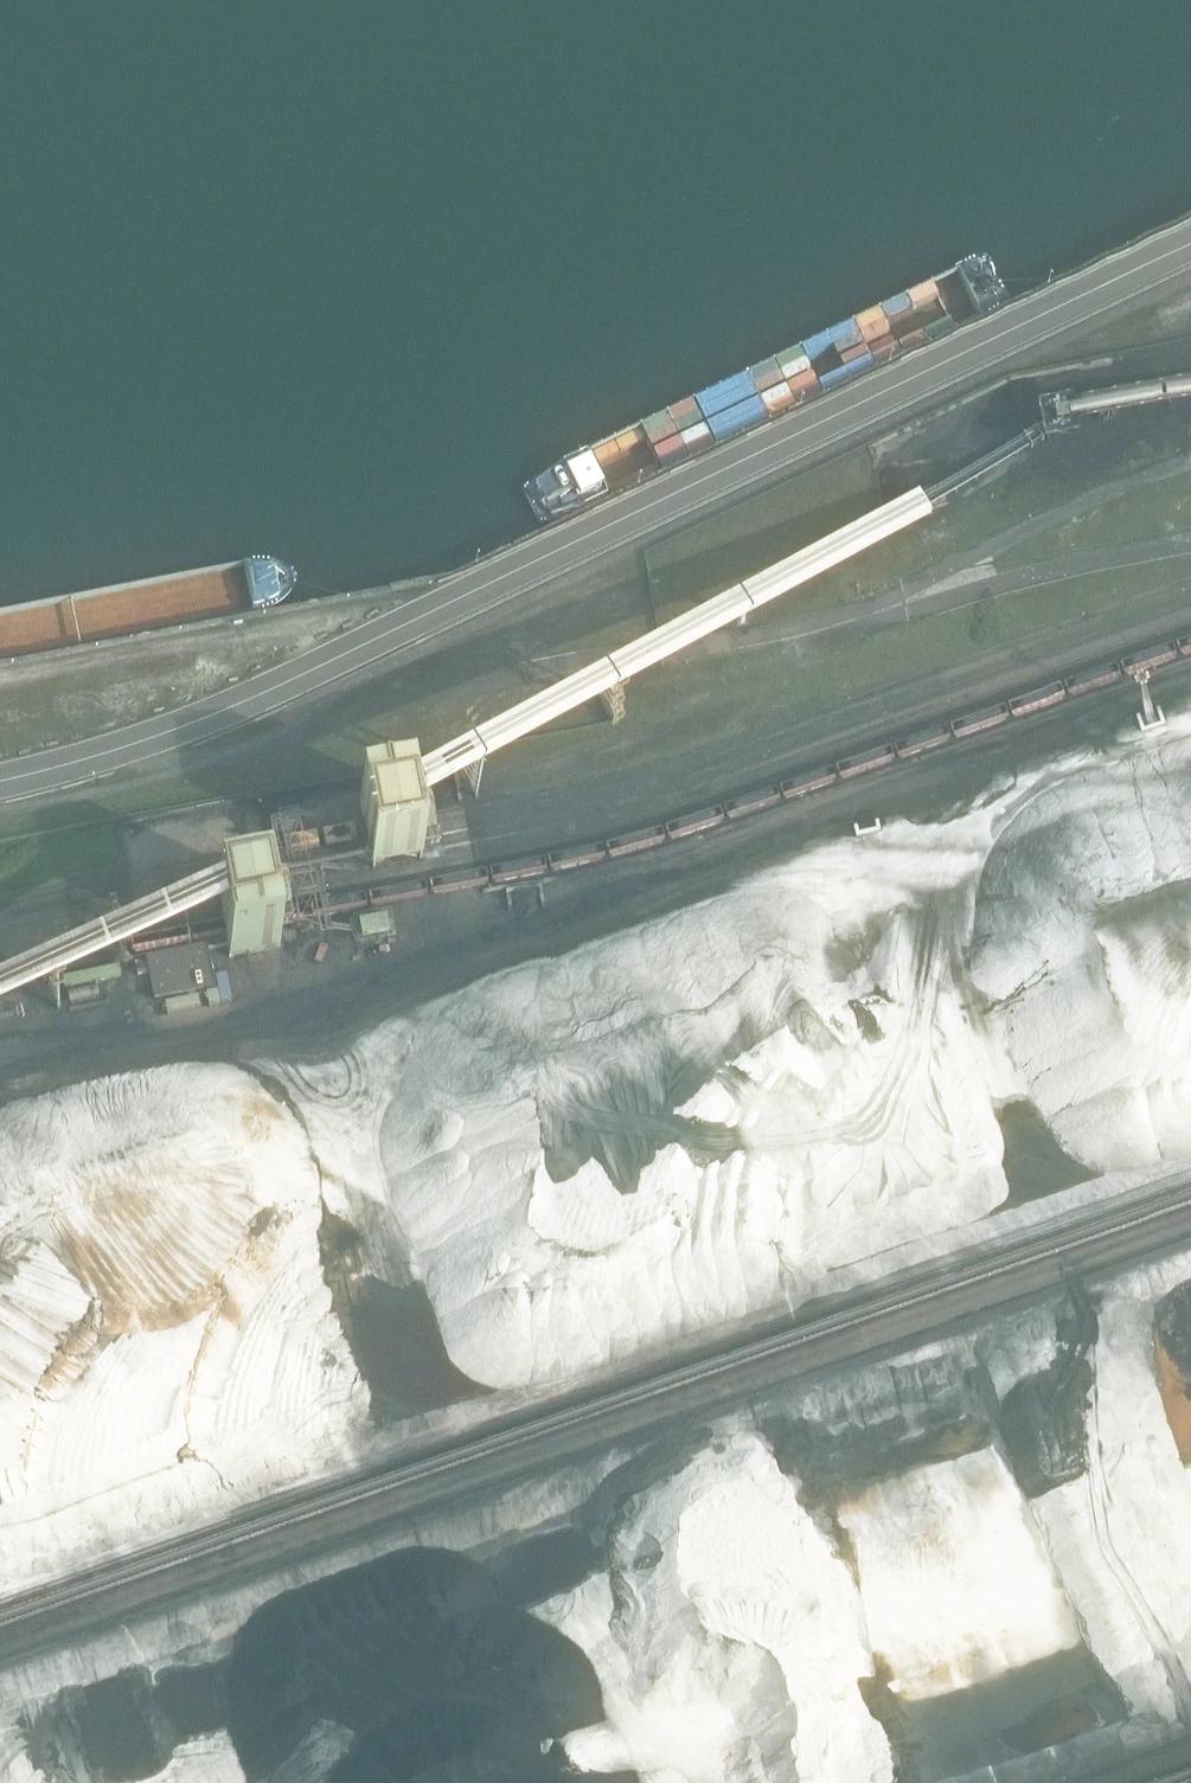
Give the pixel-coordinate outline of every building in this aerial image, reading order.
[(363,939),(391,934),(388,918),(360,923),(363,939)] [(205,947),(146,959),(154,999),(213,987),(205,947)] [(289,1065),(232,1108),(265,1152),(289,1134),(303,1153),(337,1127),(289,1065)]
